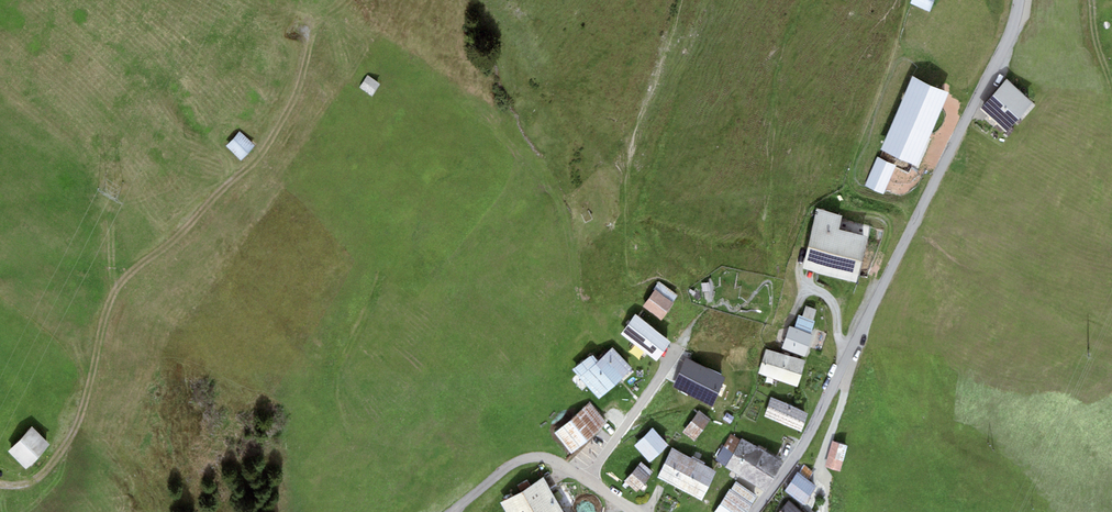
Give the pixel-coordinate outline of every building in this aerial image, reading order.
[(911,3),(930,11),(935,0),(912,0),(911,3)] [(383,85),(370,77),(362,89),(375,97),(383,85)] [(948,93),(912,77),(880,150),(915,166),(948,93)] [(1032,103),(1007,79),(979,109),(1005,133),(1032,103)] [(241,133),(229,148),(244,161),(256,146),(241,133)] [(896,165),(877,157),(864,186),(883,194),(896,165)] [(843,216),(817,209),(802,269),(857,282),(869,236),(839,229),(843,216)] [(654,288),(655,289),(643,306),(661,320),(674,302),(673,301),(677,295),(658,282),(654,288)] [(817,310),(806,306),(802,316),(813,320),(817,310)] [(671,342),(635,315),(621,334),(656,361),(671,342)] [(794,327),(789,325),(781,349),(804,357),(812,334),(810,334),(815,321),(799,315),(794,327)] [(580,376),(579,378),(599,400),(633,369),(612,346),(597,359),(592,353),(574,370),(580,376)] [(798,387),(806,360),(765,349),(758,374),(798,387)] [(808,412),(771,398),(763,417),(801,431),(808,412)] [(589,402),(554,433),(571,453),(607,423),(589,402)] [(710,419),(698,411),(682,432),(694,441),(710,419)] [(52,444),(33,426),(11,451),(29,468),(52,444)] [(652,428),(633,446),(649,462),(668,445),(652,428)] [(783,462),(742,438),(741,440),(731,434),(715,459),(725,466),(725,467),(765,492),(783,462)] [(848,446),(832,441),(825,467),(841,471),(848,446)] [(691,458),(672,448),(657,478),(702,501),(717,471),(704,464),(705,463),(692,456),(691,458)] [(653,472),(641,461),(624,481),(625,482),(622,486),(626,489),(629,485),(637,492),(653,472)] [(799,472),(797,471),(783,490),(803,505),(816,486),(808,480),(813,472),(804,465),(799,472)] [(543,478),(500,503),(505,511),(563,511),(543,478)] [(736,482),(731,490),(729,489),(713,511),(747,511),(757,497),(736,482)] [(789,500),(779,511),(806,511),(803,509),(801,511),(789,500)]
